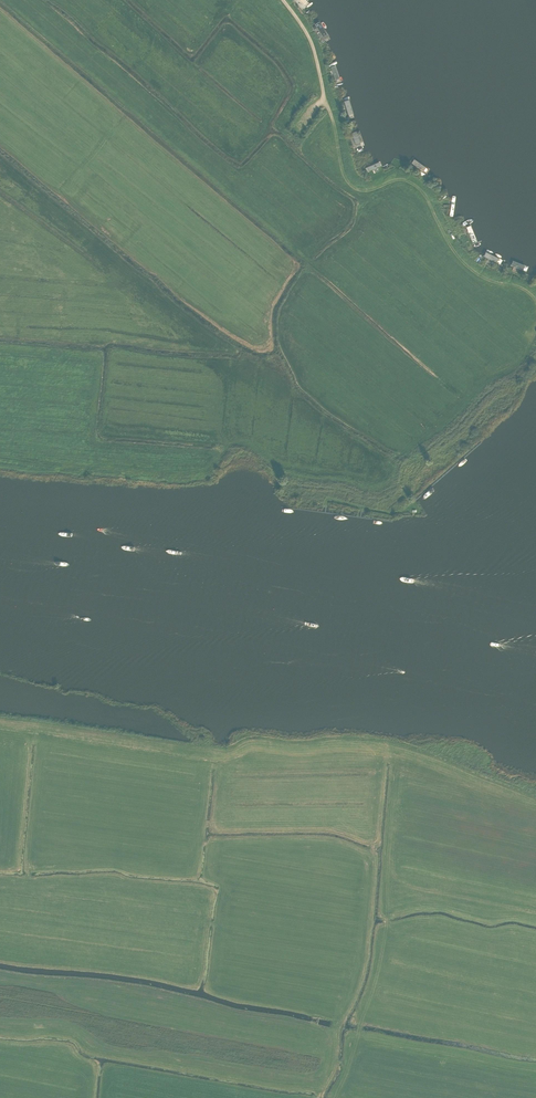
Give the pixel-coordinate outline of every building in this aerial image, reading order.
[(303,10),(311,3),(308,0),(294,0),(303,10)] [(320,20),(313,24),(324,43),(331,39),(320,20)] [(336,64),(328,67),(334,86),(342,83),(336,64)] [(349,99),(341,101),(346,118),(354,115),(349,99)] [(358,130),(349,133),(355,153),(364,150),(358,130)] [(413,158),(409,165),(425,176),(430,169),(413,158)] [(367,166),(369,173),(382,167),(380,161),(367,166)] [(455,200),(445,199),(443,220),(453,221),(455,200)] [(471,224),(462,228),(469,246),(478,242),(471,224)] [(485,250),(481,259),(500,268),(504,259),(485,250)] [(512,259),(509,268),(525,274),(528,265),(512,259)]
